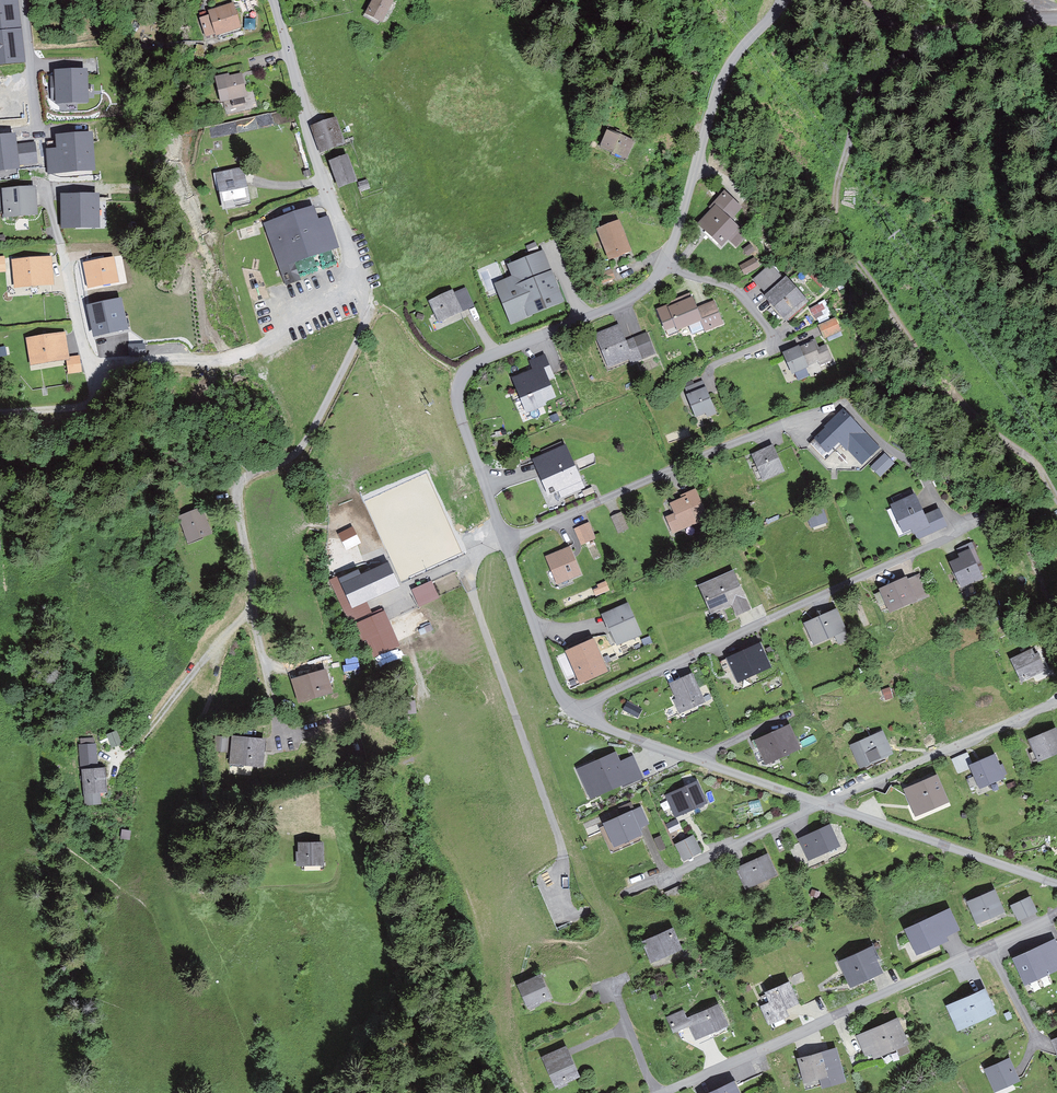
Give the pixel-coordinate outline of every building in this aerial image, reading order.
[(21,27),(18,0),(0,0),(0,30),(21,27)] [(394,0),(393,0),(372,0),(365,13),(383,22),(394,0)] [(208,10),(209,14),(199,17),(205,37),(215,34),(216,36),(242,28),(234,2),(208,10)] [(0,30),(0,65),(25,62),(21,27),(0,30)] [(203,49),(202,49),(195,47),(192,58),(200,60),(202,51),(203,49)] [(88,67),(53,69),(53,75),(50,75),(51,100),(55,100),(56,104),(90,103),(88,67)] [(219,77),(223,98),(230,96),(232,104),(246,101),(240,76),(226,79),(226,75),(219,77)] [(345,143),(336,117),(312,125),(320,151),(345,143)] [(634,140),(607,129),(600,147),(626,158),(634,140)] [(20,168),(20,165),(38,163),(35,141),(18,143),(16,132),(0,134),(0,171),(20,168)] [(94,134),(56,137),(57,149),(46,149),(48,174),(97,170),(94,134)] [(358,181),(348,154),(329,160),(338,188),(358,181)] [(221,186),(228,209),(254,202),(249,186),(246,187),(241,170),(215,178),(217,187),(221,186)] [(36,185),(1,188),(4,217),(39,214),(36,185)] [(99,194),(60,194),(60,228),(99,229),(99,194)] [(726,194),(713,205),(717,209),(703,222),(723,242),(729,237),(736,244),(744,237),(727,219),(739,208),(726,194)] [(313,205),(263,223),(286,286),(301,280),(295,263),(340,247),(328,216),(318,219),(313,205)] [(620,225),(601,232),(611,257),(630,250),(620,225)] [(543,249),(507,264),(512,276),(494,283),(511,324),(565,302),(543,249)] [(14,287),(54,284),(52,256),(12,259),(14,287)] [(114,256),(84,262),(89,288),(119,282),(114,256)] [(742,268),(746,273),(757,266),(753,260),(742,268)] [(800,312),(808,306),(774,267),(757,282),(788,317),(797,309),(800,312)] [(830,278),(820,267),(813,274),(823,285),(830,278)] [(612,272),(598,278),(601,286),(616,280),(612,272)] [(465,286),(454,292),(463,311),(474,306),(465,286)] [(452,289),(428,301),(438,323),(463,311),(454,292),(452,289)] [(122,297),(86,305),(93,337),(129,329),(122,297)] [(667,307),(656,311),(666,337),(676,334),(675,331),(686,327),(689,336),(701,332),(701,333),(720,326),(711,304),(693,311),(688,299),(667,308),(667,307)] [(835,319),(821,327),(826,337),(840,330),(835,319)] [(622,327),(606,333),(605,330),(598,332),(611,369),(655,353),(649,335),(636,340),(637,343),(628,346),(622,327)] [(66,358),(67,358),(65,337),(32,341),(35,362),(66,358)] [(818,359),(820,363),(828,359),(822,347),(814,351),(809,343),(787,355),(795,371),(818,359)] [(131,346),(131,354),(146,354),(145,345),(131,346)] [(80,371),(78,357),(67,358),(66,358),(69,373),(80,371)] [(546,406),(545,402),(555,398),(548,380),(554,378),(547,359),(534,365),(538,374),(519,381),(531,412),(546,406)] [(710,419),(717,416),(703,384),(689,390),(700,415),(707,412),(710,419)] [(877,448),(842,411),(826,425),(828,427),(810,444),(825,460),(841,444),(846,449),(848,448),(862,462),(877,448)] [(764,478),(781,470),(771,449),(754,458),(764,478)] [(562,451),(534,463),(547,494),(556,490),(560,497),(579,489),(562,451)] [(884,455),(875,464),(883,472),(892,463),(884,455)] [(670,510),(674,519),(670,521),(677,534),(703,520),(699,512),(701,511),(692,493),(683,498),(684,502),(670,510)] [(925,526),(928,532),(943,525),(937,511),(922,518),(913,498),(893,507),(904,529),(911,526),(913,531),(925,526)] [(210,532),(201,510),(186,517),(195,538),(210,532)] [(615,520),(622,533),(630,530),(623,516),(615,520)] [(353,526),(339,532),(346,549),(360,544),(353,526)] [(590,526),(584,529),(591,544),(597,542),(590,526)] [(960,558),(950,562),(960,587),(983,578),(981,572),(984,571),(972,543),(957,549),(960,558)] [(578,575),(569,554),(552,562),(560,582),(578,575)] [(358,569),(339,577),(353,608),(365,602),(400,586),(388,561),(360,575),(358,569)] [(920,574),(908,579),(918,601),(930,596),(920,574)] [(722,608),(734,603),(740,616),(750,611),(734,576),(700,591),(709,609),(721,604),(722,608)] [(907,576),(878,589),(890,614),(918,601),(908,579),(907,576)] [(370,613),(365,602),(353,608),(339,577),(330,582),(348,622),(370,613)] [(432,581),(411,590),(418,607),(439,598),(432,581)] [(612,630),(615,628),(623,644),(642,636),(630,608),(607,619),(612,630)] [(804,622),(814,645),(834,636),(838,644),(850,639),(836,608),(804,622)] [(385,612),(357,623),(363,638),(369,636),(377,655),(399,646),(385,612)] [(604,669),(593,644),(571,654),(582,679),(604,669)] [(769,666),(759,646),(729,659),(738,679),(769,666)] [(1047,671),(1039,653),(1035,655),(1032,649),(1009,659),(1020,682),(1047,671)] [(298,701),(333,691),(326,669),(292,679),(298,701)] [(680,714),(705,702),(692,674),(670,684),(676,698),(674,700),(680,714)] [(635,706),(631,714),(637,717),(641,710),(635,706)] [(788,723),(754,738),(765,764),(799,750),(788,723)] [(1035,762),(1056,753),(1056,731),(1056,729),(1028,740),(1034,753),(1031,754),(1035,762)] [(882,730),(849,745),(860,769),(893,754),(882,730)] [(216,749),(227,749),(228,734),(216,733),(216,749)] [(263,765),(265,738),(233,737),(232,764),(263,765)] [(80,747),(82,769),(97,768),(95,746),(80,747)] [(615,751),(575,768),(589,801),(643,778),(633,755),(620,761),(615,751)] [(968,764),(973,776),(966,779),(971,791),(1007,777),(1003,765),(1000,766),(995,754),(968,764)] [(103,774),(103,771),(85,772),(87,803),(98,802),(97,791),(104,790),(104,783),(103,774)] [(936,774),(903,788),(915,817),(949,802),(936,774)] [(674,816),(707,802),(697,780),(665,794),(674,816)] [(650,824),(641,806),(604,824),(616,848),(644,835),(641,829),(650,824)] [(803,842),(811,860),(837,848),(830,830),(803,842)] [(677,845),(685,859),(700,851),(693,837),(677,845)] [(299,842),(300,866),(325,866),(324,842),(299,842)] [(740,872),(747,887),(775,875),(768,860),(740,872)] [(670,894),(674,903),(689,897),(685,888),(670,894)] [(966,902),(977,925),(1006,912),(996,889),(966,902)] [(1011,906),(1018,921),(1037,912),(1030,896),(1011,906)] [(949,941),(947,937),(961,930),(950,907),(903,929),(916,957),(949,941)] [(673,928),(641,941),(651,964),(682,951),(673,928)] [(1014,958),(1025,981),(1056,967),(1056,950),(1053,940),(1014,958)] [(839,962),(850,987),(874,976),(875,979),(883,976),(873,953),(865,957),(863,952),(839,962)] [(532,1006),(539,1003),(537,999),(547,994),(540,978),(523,985),(532,1006)] [(768,1026),(788,1019),(784,1009),(799,1003),(789,981),(764,992),(768,1003),(760,1007),(768,1026)] [(985,989),(946,1006),(958,1032),(997,1014),(985,989)] [(686,1013),(672,1018),(677,1033),(689,1028),(687,1023),(692,1021),(698,1037),(726,1026),(719,1010),(687,1023),(686,1021),(689,1020),(686,1013)] [(882,1048),(896,1042),(901,1052),(906,1050),(902,1040),(904,1039),(896,1020),(860,1037),(867,1051),(881,1045),(882,1048)] [(801,1059),(806,1078),(828,1072),(831,1083),(844,1080),(836,1050),(801,1059)] [(560,1089),(568,1085),(566,1081),(576,1077),(566,1052),(548,1060),(560,1089)] [(984,1070),(995,1092),(1020,1082),(1010,1059),(984,1070)]
